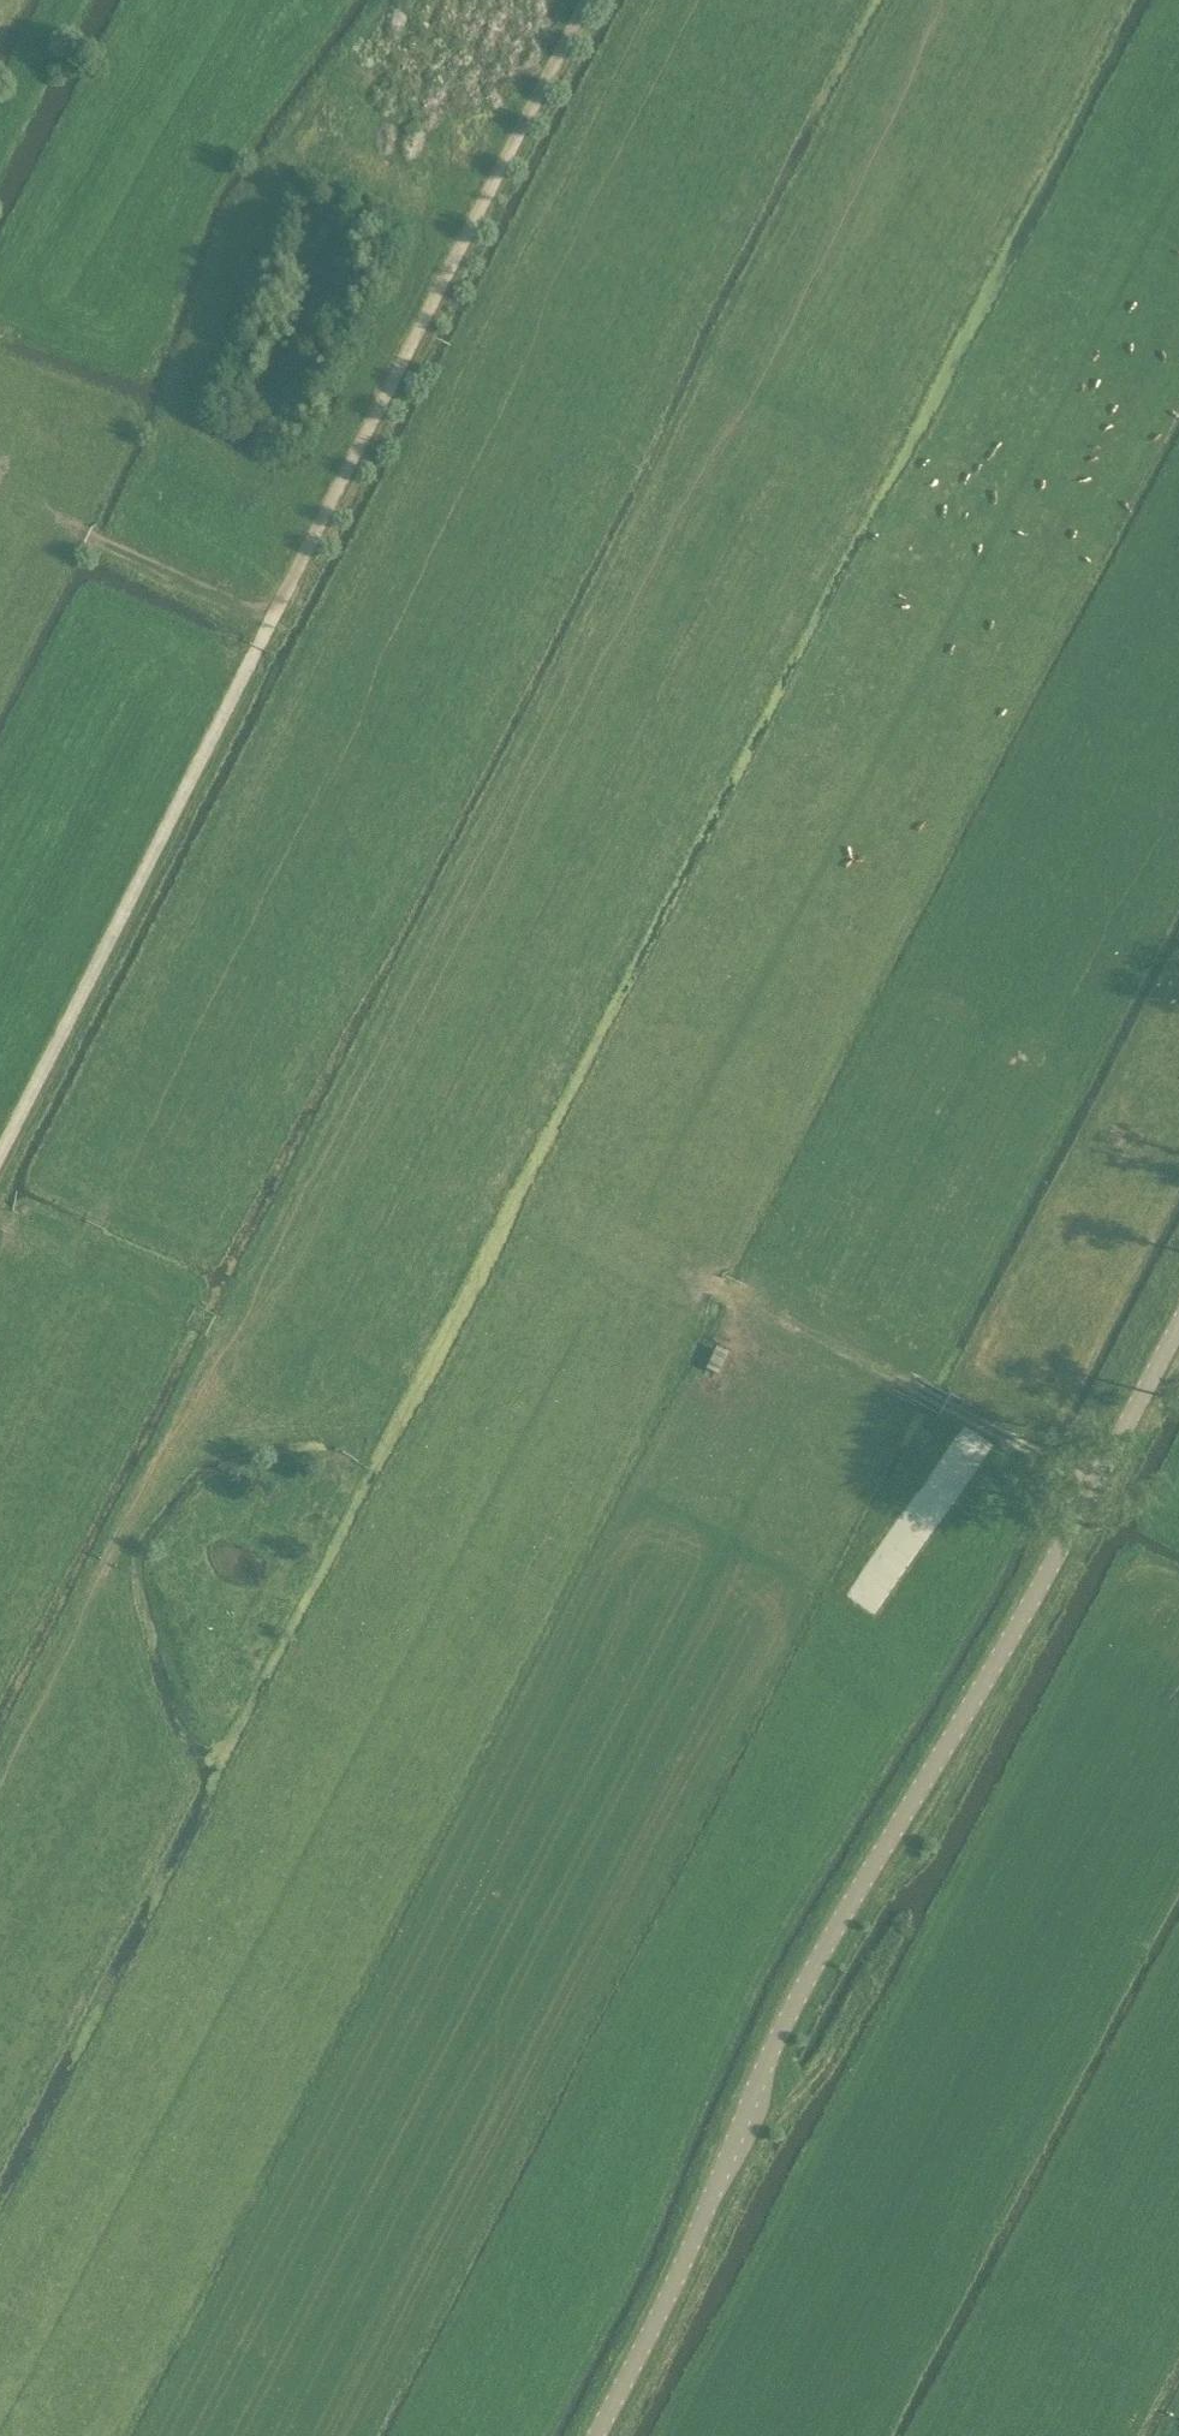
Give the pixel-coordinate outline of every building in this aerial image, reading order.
[(727,1381),(733,1360),(723,1357),(716,1378),(727,1381)]
